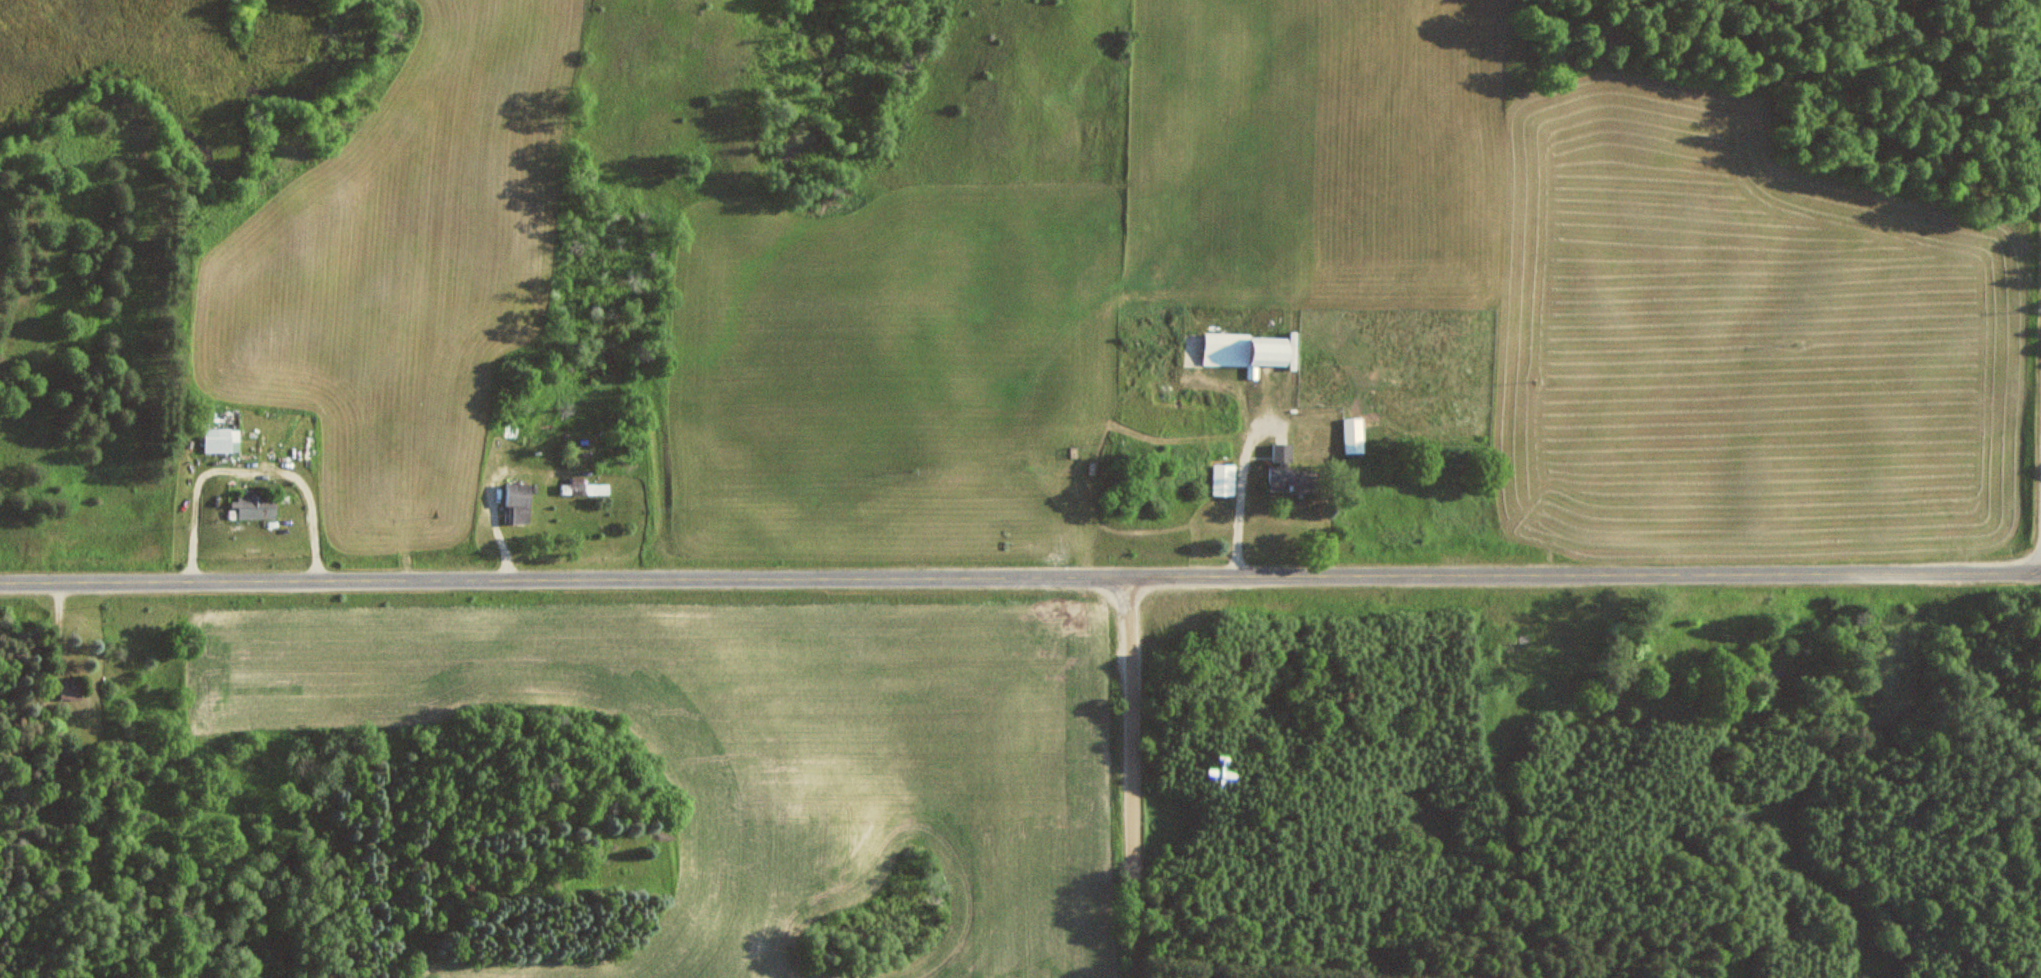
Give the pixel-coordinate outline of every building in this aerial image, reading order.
[(1254,333),(1207,332),(1207,365),(1250,366),(1250,378),(1259,378),(1259,365),(1295,365),(1295,338),(1254,337),(1254,333)] [(1367,418),(1346,418),(1346,453),(1367,453),(1367,418)] [(1239,465),(1217,465),(1217,495),(1239,495),(1239,465)] [(1271,467),(1271,492),(1326,492),(1326,467),(1271,467)] [(534,524),(534,483),(508,483),(508,524),(534,524)] [(611,494),(611,483),(564,483),(564,494),(611,494)] [(234,507),(240,507),(240,518),(279,518),(279,496),(234,496),(234,507)] [(62,699),(84,699),(84,679),(62,679),(62,699)]
